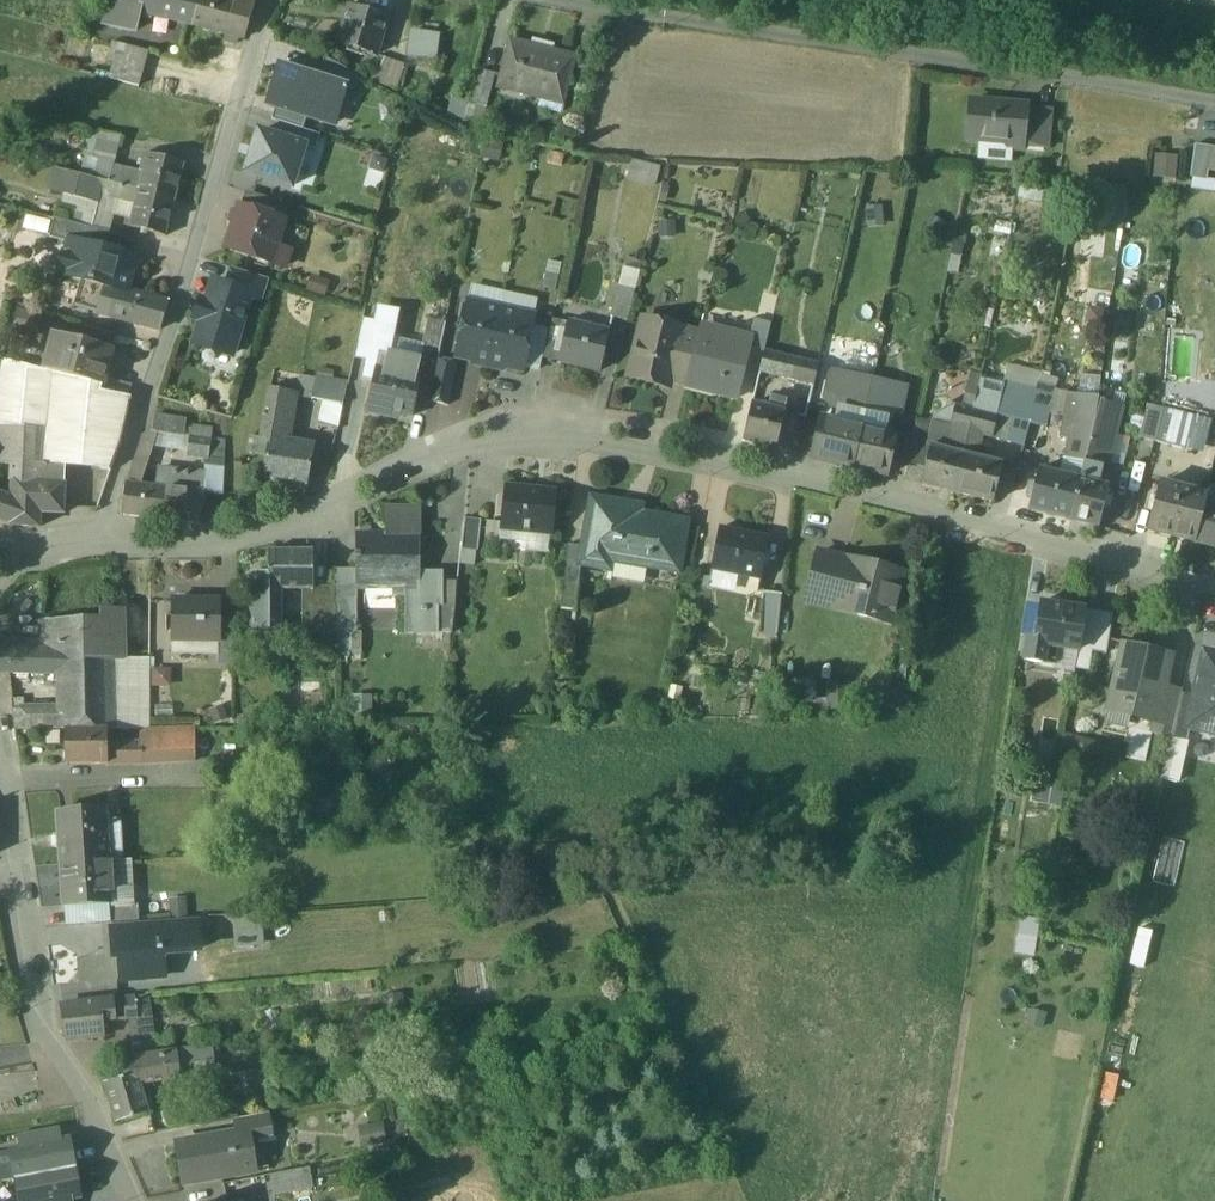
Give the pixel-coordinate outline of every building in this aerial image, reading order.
[(105,17),(110,26),(135,31),(140,12),(138,12),(141,0),(110,0),(105,17)] [(138,12),(140,12),(191,26),(198,0),(141,0),(138,12)] [(228,0),(198,0),(191,26),(225,34),(223,42),(234,45),(236,37),(243,39),(253,7),(234,2),(228,0)] [(387,19),(350,7),(344,26),(341,25),(336,44),(375,56),(387,19)] [(552,53),(509,42),(499,83),(541,95),(540,100),(562,106),(575,57),(553,51),(552,53)] [(112,45),(109,61),(114,62),(117,46),(112,45)] [(147,54),(117,46),(114,62),(109,79),(138,87),(147,54)] [(405,64),(380,56),(373,81),(398,89),(405,64)] [(325,59),(319,79),(346,88),(355,91),(360,78),(325,59)] [(307,116),(335,125),(346,88),(319,79),(279,67),(268,104),(276,106),(307,116)] [(494,76),(476,71),(468,103),(486,108),(494,76)] [(468,104),(453,100),(447,121),(462,125),(468,104)] [(1025,107),(970,102),(967,138),(969,140),(1005,144),(1009,149),(1021,150),(1025,110),(1025,107)] [(303,130),(307,116),(276,106),(271,120),(280,123),(303,130)] [(1051,112),(1025,110),(1021,147),(1047,149),(1051,112)] [(280,123),(275,138),(305,147),(316,150),(320,135),(303,130),(280,123)] [(121,138),(99,132),(92,159),(99,161),(100,159),(114,163),(121,138)] [(292,188),(305,147),(275,138),(259,133),(246,174),(292,188)] [(1211,149),(1195,146),(1190,178),(1192,178),(1206,180),(1208,172),(1211,149)] [(1153,177),(1176,179),(1178,154),(1155,153),(1153,177)] [(183,164),(143,154),(138,172),(134,189),(138,190),(174,199),(183,164)] [(138,172),(114,166),(114,163),(100,159),(99,161),(95,179),(134,189),(138,172)] [(658,170),(631,164),(627,179),(655,186),(658,170)] [(95,179),(56,169),(50,191),(97,203),(100,195),(135,204),(138,190),(95,179)] [(1192,178),(1190,191),(1214,193),(1214,192),(1214,182),(1206,180),(1192,178)] [(174,199),(138,190),(135,204),(129,228),(164,237),(174,199)] [(290,206),(246,192),(241,207),(285,221),(290,206)] [(75,205),(62,201),(60,209),(63,210),(60,221),(70,224),(75,205)] [(96,210),(75,205),(70,224),(92,229),(96,210)] [(285,221),(241,207),(228,250),(272,263),(285,221)] [(60,221),(54,220),(49,238),(70,244),(71,241),(105,250),(109,234),(92,229),(70,224),(60,221)] [(105,250),(71,241),(70,244),(67,256),(59,260),(55,275),(83,281),(125,293),(134,258),(105,250)] [(640,272),(624,268),(619,287),(635,291),(640,272)] [(269,280),(232,269),(227,286),(250,294),(249,296),(262,300),(269,280)] [(125,293),(83,281),(76,305),(119,317),(160,329),(167,305),(153,301),(125,293)] [(224,285),(216,289),(214,297),(209,296),(207,302),(200,300),(194,320),(201,322),(194,345),(230,356),(249,296),(250,294),(227,286),(224,285)] [(635,291),(619,287),(611,318),(627,322),(635,291)] [(449,306),(432,303),(429,320),(445,323),(449,306)] [(500,311),(468,303),(456,357),(489,364),(500,311)] [(38,315),(9,308),(6,329),(33,335),(38,315)] [(533,318),(500,311),(489,364),(522,371),(533,318)] [(445,323),(429,320),(422,350),(439,354),(445,323)] [(680,329),(642,320),(628,378),(668,388),(669,384),(672,370),(681,337),(679,336),(680,329)] [(769,324),(753,320),(748,342),(749,342),(748,349),(762,353),(763,351),(769,324)] [(609,334),(570,325),(566,342),(563,341),(558,362),(600,372),(609,334)] [(681,337),(672,370),(687,374),(697,334),(680,329),(679,336),(681,337)] [(748,342),(699,329),(697,334),(687,374),(684,387),(735,400),(748,349),(749,342),(748,342)] [(111,349),(54,334),(44,371),(101,386),(103,379),(111,349)] [(392,339),(391,351),(420,355),(422,344),(392,339)] [(816,364),(763,351),(762,353),(758,372),(775,377),(773,384),(781,386),(783,379),(813,386),(817,365),(816,364)] [(842,353),(838,367),(867,374),(870,359),(842,353)] [(421,362),(379,354),(375,371),(416,380),(421,362)] [(0,360),(0,363),(0,426),(15,427),(43,430),(46,382),(100,392),(101,386),(44,371),(0,360)] [(456,364),(437,360),(428,402),(447,406),(456,364)] [(687,374),(672,370),(669,384),(684,387),(687,374)] [(416,380),(375,371),(367,413),(391,418),(392,413),(411,417),(419,381),(416,380)] [(870,381),(833,372),(827,396),(838,410),(836,424),(858,428),(870,381)] [(131,385),(103,379),(101,386),(100,392),(128,397),(131,385)] [(348,386),(316,379),(312,399),(324,401),(344,405),(348,386)] [(1036,394),(981,380),(978,393),(1000,399),(996,416),(990,439),(1023,447),(1029,424),(1034,405),(1035,398),(1036,394)] [(897,387),(870,381),(858,428),(858,432),(883,438),(890,406),(893,407),(897,387)] [(100,392),(46,382),(43,430),(42,431),(44,431),(81,438),(80,444),(78,444),(78,449),(115,457),(119,445),(120,445),(130,397),(100,392)] [(1054,389),(1038,385),(1036,394),(1035,398),(1036,398),(1051,402),(1054,389)] [(295,395),(270,390),(261,438),(269,440),(270,439),(284,441),(288,416),(291,416),(295,395)] [(1000,399),(978,393),(973,410),(996,416),(1000,399)] [(786,401),(770,398),(767,409),(784,413),(786,401)] [(1051,402),(1036,398),(1034,405),(1029,424),(1045,428),(1051,402)] [(344,405),(324,401),(319,427),(338,431),(344,405)] [(1122,407),(1100,401),(1095,421),(1085,458),(1107,464),(1122,407)] [(945,409),(933,418),(932,422),(932,423),(926,447),(929,448),(929,447),(953,453),(959,430),(950,428),(956,406),(946,403),(945,409)] [(767,409),(751,406),(743,441),(775,449),(784,413),(767,409)] [(973,410),(956,406),(950,428),(959,430),(953,453),(962,455),(973,410)] [(1162,413),(1146,409),(1138,439),(1154,443),(1162,413)] [(996,416),(973,410),(962,455),(975,459),(981,436),(990,439),(996,416)] [(1191,420),(1162,413),(1154,443),(1183,451),(1191,420)] [(184,420),(154,416),(152,432),(155,433),(182,436),(184,420)] [(1095,421),(1075,416),(1064,458),(1084,464),(1085,458),(1095,421)] [(932,423),(916,419),(912,435),(906,464),(924,468),(929,448),(926,447),(932,423)] [(836,424),(822,422),(813,459),(850,468),(858,432),(858,428),(836,424)] [(13,443),(15,427),(0,426),(0,442),(13,443)] [(15,427),(13,443),(0,442),(0,460),(13,458),(13,491),(0,489),(0,520),(10,523),(10,525),(39,528),(39,513),(62,514),(65,467),(46,466),(47,466),(46,465),(42,465),(44,431),(42,431),(43,430),(15,427)] [(81,438),(44,431),(42,465),(46,465),(47,466),(65,467),(110,472),(115,457),(78,449),(78,444),(80,444),(81,438)] [(912,435),(895,431),(893,441),(889,460),(906,464),(912,435)] [(141,436),(125,484),(139,485),(139,484),(155,433),(152,432),(144,437),(141,436)] [(883,438),(858,432),(850,468),(885,477),(889,460),(893,441),(883,438)] [(225,442),(189,437),(186,455),(205,458),(204,465),(223,468),(225,442)] [(284,441),(270,439),(269,440),(262,479),(306,487),(314,447),(284,441)] [(953,453),(929,447),(929,448),(924,468),(920,485),(952,493),(962,455),(953,453)] [(975,459),(962,455),(952,493),(992,503),(1001,466),(975,459)] [(1101,468),(1084,464),(1079,481),(1096,485),(1101,468)] [(205,473),(159,469),(157,486),(139,484),(139,485),(125,484),(121,515),(200,524),(204,491),(205,473)] [(1079,481),(1038,470),(1027,512),(1069,522),(1079,481)] [(1096,485),(1079,481),(1069,522),(1096,529),(1107,488),(1096,485)] [(1205,496),(1158,484),(1146,531),(1193,543),(1202,508),(1205,496)] [(556,494),(505,488),(501,527),(532,530),(531,535),(551,538),(556,494)] [(620,504),(592,499),(583,548),(580,565),(582,566),(609,570),(610,562),(678,573),(686,524),(619,512),(620,504)] [(1202,508),(1193,543),(1214,549),(1214,511),(1202,508)] [(480,522),(463,520),(460,550),(477,551),(480,522)] [(392,537),(355,537),(355,555),(354,555),(354,559),(355,559),(355,570),(355,582),(357,582),(396,582),(396,579),(417,579),(419,579),(419,573),(419,528),(392,528),(392,537)] [(768,541),(719,531),(711,570),(760,580),(768,541)] [(583,548),(567,546),(561,610),(576,612),(578,582),(582,566),(580,565),(583,548)] [(313,552),(268,552),(268,575),(268,590),(278,590),(302,590),(313,590),(313,588),(313,552)] [(846,563),(817,556),(808,592),(838,599),(840,589),(846,563)] [(869,569),(846,563),(840,589),(863,594),(857,617),(892,626),(904,575),(869,567),(869,569)] [(355,570),(335,570),(335,587),(335,599),(335,633),(356,633),(356,599),(357,582),(355,582),(355,570)] [(442,574),(419,573),(419,579),(417,579),(417,595),(406,595),(406,635),(437,635),(437,634),(437,607),(437,595),(442,595),(442,574)] [(268,590),(268,575),(250,575),(250,630),(278,630),(278,616),(278,590),(268,590)] [(335,587),(313,588),(313,590),(302,590),(302,601),(321,600),(321,633),(321,634),(335,634),(335,633),(335,599),(335,587)] [(302,590),(278,590),(278,616),(302,616),(302,601),(302,590)] [(781,596),(764,595),(759,635),(777,637),(781,596)] [(321,600),(302,601),(302,616),(303,633),(321,633),(321,600)] [(219,602),(171,601),(171,641),(217,641),(219,641),(219,622),(219,602)] [(1082,612),(1041,606),(1035,644),(1034,645),(1057,648),(1057,649),(1076,652),(1082,612)] [(454,607),(437,607),(437,634),(451,634),(454,607)] [(1112,617),(1082,612),(1076,652),(1106,657),(1112,617)] [(123,659),(121,613),(100,613),(100,620),(102,620),(103,659),(123,659)] [(102,620),(100,620),(42,620),(42,642),(0,641),(0,672),(63,674),(104,672),(103,659),(102,620)] [(235,622),(219,622),(219,641),(217,641),(217,652),(235,653),(235,622)] [(321,634),(321,633),(303,633),(303,654),(321,654),(321,634)] [(1057,648),(1034,645),(1035,644),(1028,643),(1025,662),(1054,666),(1057,649),(1057,648)] [(1171,661),(1121,650),(1107,712),(1154,723),(1156,724),(1164,689),(1171,661)] [(235,653),(217,652),(217,664),(235,665),(235,653)] [(1205,655),(1194,701),(1187,729),(1214,735),(1214,657),(1205,655)] [(123,659),(103,659),(104,672),(105,730),(148,729),(149,659),(123,659)] [(104,672),(63,674),(64,709),(64,730),(105,730),(104,672)] [(1181,693),(1164,689),(1156,724),(1154,723),(1152,732),(1171,736),(1180,697),(1181,693)] [(1180,697),(1171,736),(1185,740),(1187,729),(1194,701),(1180,697)] [(45,709),(12,710),(15,731),(46,730),(45,709)] [(64,709),(45,709),(46,730),(64,730),(64,709)] [(105,745),(105,730),(64,730),(65,764),(106,763),(105,745)] [(194,730),(148,730),(125,731),(125,745),(141,745),(142,763),(195,760),(194,730)] [(142,763),(141,745),(125,745),(105,745),(106,763),(142,763)] [(1057,773),(1037,769),(1034,785),(1055,788),(1057,773)] [(104,808),(58,812),(61,864),(107,861),(104,808)] [(1164,835),(1153,878),(1175,883),(1186,841),(1164,835)] [(107,861),(61,864),(63,906),(109,904),(107,861)] [(169,898),(171,914),(188,912),(186,896),(169,898)] [(138,906),(109,909),(110,923),(139,921),(138,906)] [(261,919),(233,920),(235,946),(262,945),(261,919)] [(200,921),(111,927),(115,980),(165,977),(163,953),(202,951),(200,921)] [(148,996),(135,997),(137,1017),(128,1019),(133,1056),(165,1052),(163,1036),(153,1037),(148,996)] [(135,997),(113,1000),(115,1020),(128,1019),(137,1017),(135,997)] [(113,1000),(60,1006),(64,1040),(104,1036),(103,1021),(115,1020),(113,1000)] [(193,1048),(177,1051),(181,1077),(197,1075),(193,1048)] [(165,1052),(133,1056),(135,1074),(137,1073),(141,1084),(181,1078),(181,1077),(177,1051),(165,1052)] [(133,1056),(115,1058),(118,1078),(135,1074),(133,1056)] [(118,1078),(103,1083),(115,1123),(149,1113),(141,1084),(137,1073),(135,1074),(118,1078)] [(266,1113),(234,1119),(236,1133),(247,1132),(248,1140),(270,1136),(266,1113)] [(385,1124),(361,1123),(361,1144),(384,1145),(385,1124)] [(20,1136),(22,1147),(62,1141),(60,1129),(20,1136)] [(236,1133),(177,1143),(184,1184),(254,1172),(248,1140),(247,1132),(236,1133)] [(72,1139),(62,1141),(22,1147),(11,1149),(17,1181),(78,1171),(72,1139)] [(308,1167),(271,1175),(275,1196),(312,1188),(308,1167)] [(70,1199),(82,1197),(78,1171),(17,1181),(20,1200),(62,1200),(70,1199)]
